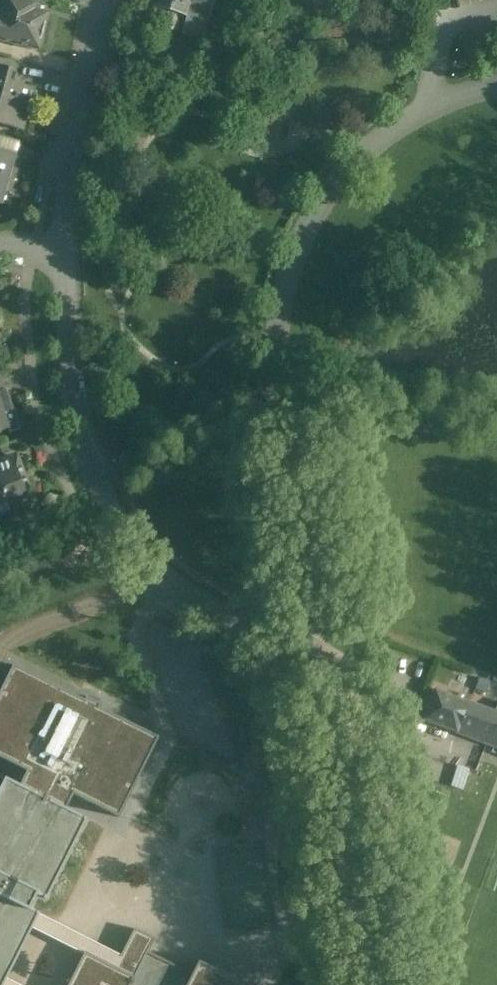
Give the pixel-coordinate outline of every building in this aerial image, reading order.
[(18,0),(0,0),(0,10),(3,10),(1,18),(0,18),(0,39),(28,46),(31,49),(35,50),(40,47),(41,42),(40,39),(46,14),(33,11),(34,4),(18,0)] [(153,5),(152,5),(152,7),(154,8),(154,7),(184,16),(186,17),(182,32),(204,38),(209,18),(210,17),(209,17),(214,0),(154,0),(153,5)] [(373,24),(361,24),(360,35),(372,35),(373,24)] [(8,82),(11,71),(0,67),(0,125),(23,132),(35,89),(8,82)] [(9,180),(16,155),(0,150),(0,177),(9,180)] [(0,177),(0,204),(2,205),(9,180),(0,177)] [(0,404),(0,432),(16,426),(6,401),(0,404)] [(0,464),(0,514),(28,504),(22,488),(28,486),(17,457),(0,464)] [(19,786),(66,809),(73,796),(118,818),(158,738),(99,708),(101,704),(86,697),(84,701),(13,665),(0,690),(0,759),(26,772),(19,786)] [(467,703),(435,690),(424,720),(457,732),(467,703)] [(495,713),(467,703),(457,732),(457,733),(496,748),(496,707),(495,713)] [(28,910),(36,893),(46,898),(86,819),(66,809),(19,786),(3,777),(0,776),(0,984),(4,984),(7,979),(32,928),(39,916),(28,910)] [(89,941),(39,916),(32,928),(83,953),(89,941)] [(198,962),(192,974),(147,952),(154,939),(134,929),(121,957),(89,941),(83,953),(67,984),(244,984),(198,962)]
